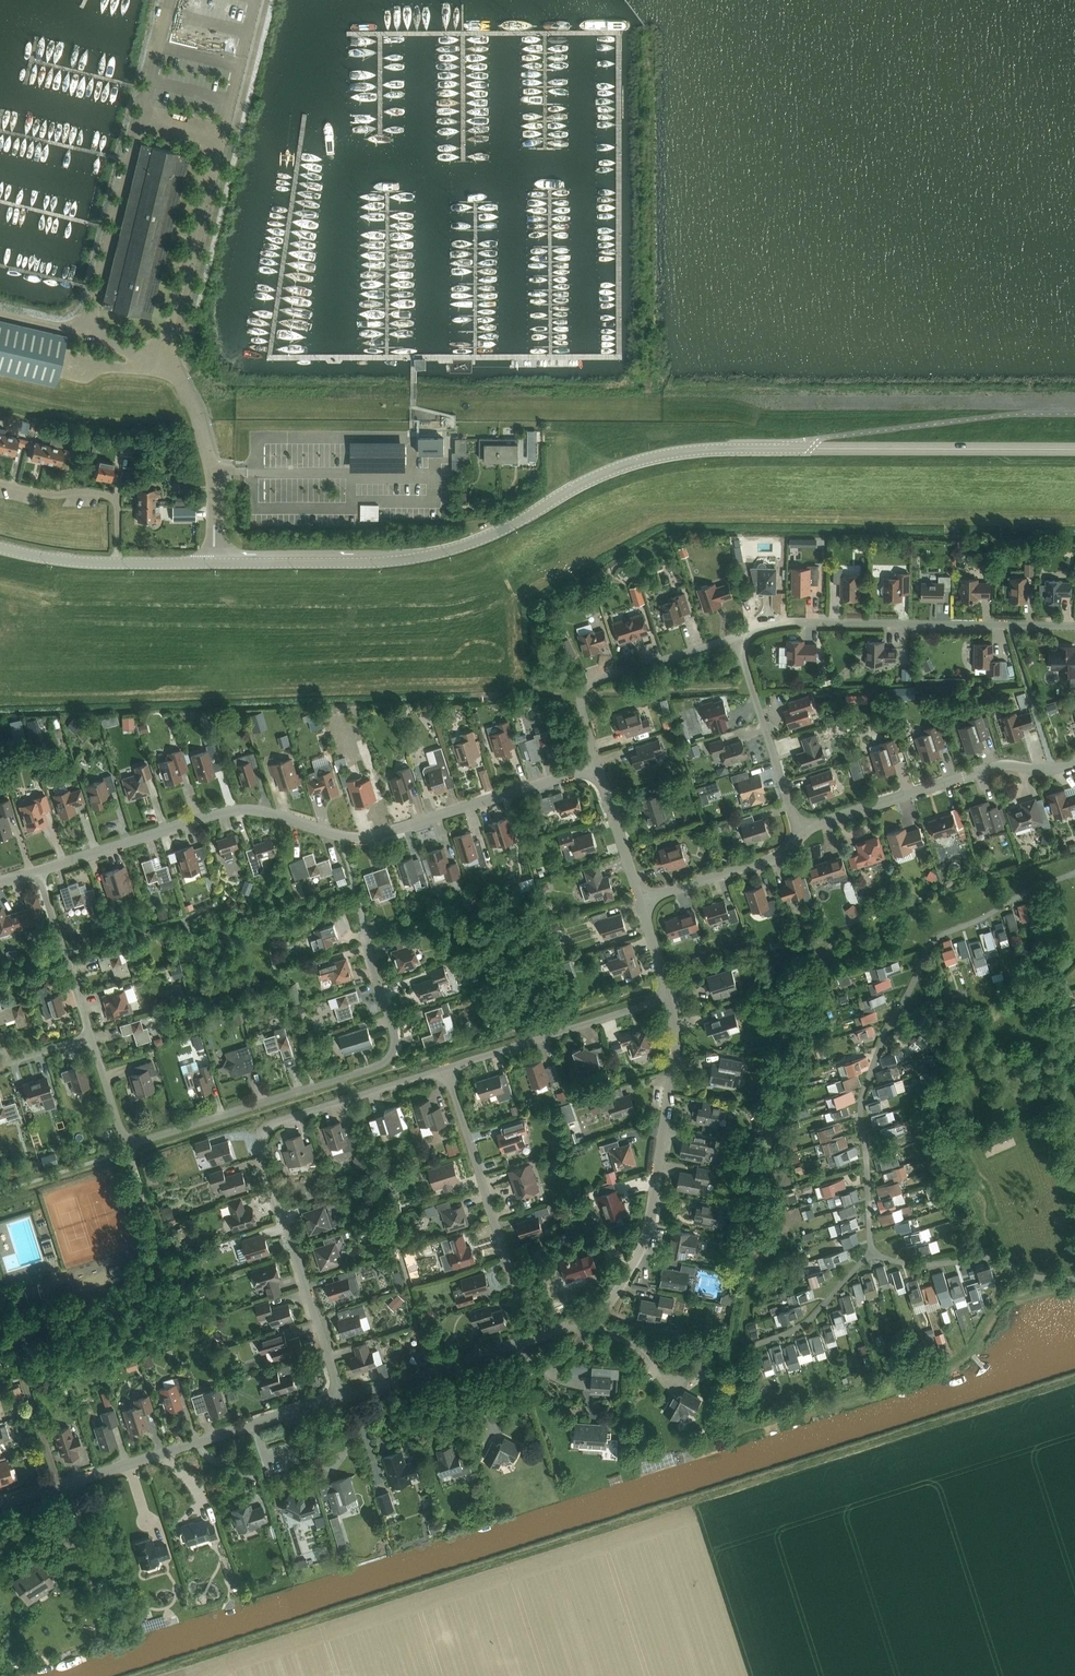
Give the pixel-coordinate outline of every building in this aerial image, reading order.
[(189,156),(141,144),(102,307),(150,318),(189,156)] [(57,378),(67,337),(0,321),(0,373),(55,386),(57,378)] [(19,439),(4,435),(0,452),(15,455),(17,444),(25,446),(27,441),(19,439)] [(537,435),(528,435),(528,449),(537,449),(537,435)] [(49,446),(45,463),(60,466),(63,455),(69,457),(71,451),(64,450),(61,449),(63,440),(51,438),(49,446)] [(132,457),(135,440),(123,438),(120,455),(132,457)] [(444,454),(444,439),(419,439),(419,454),(444,454)] [(455,439),(455,453),(466,453),(466,439),(455,439)] [(484,461),(499,461),(499,439),(479,439),(479,458),(484,458),(484,461)] [(518,465),(518,439),(499,439),(499,461),(513,461),(513,465),(518,465)] [(35,443),(27,441),(25,446),(33,448),(31,459),(45,463),(49,446),(35,442),(35,443)] [(117,481),(118,474),(113,473),(114,464),(99,461),(95,478),(111,481),(111,480),(117,481)] [(138,489),(138,505),(155,505),(155,497),(160,497),(160,490),(155,490),(155,489),(138,489)] [(164,507),(176,507),(176,497),(164,498),(164,507)] [(155,507),(155,505),(138,505),(138,521),(155,521),(160,521),(160,514),(158,514),(158,507),(155,507)] [(377,505),(364,505),(359,505),(359,516),(364,516),(364,521),(377,521),(377,505)] [(195,507),(172,507),(173,521),(195,520),(195,507)] [(731,545),(740,548),(742,539),(733,536),(731,545)] [(825,543),(817,543),(817,551),(825,551),(825,543)] [(758,594),(759,595),(760,596),(761,596),(762,595),(763,595),(763,594),(764,593),(775,593),(776,569),(766,569),(766,568),(766,566),(765,565),(764,564),(762,563),(760,564),(759,565),(758,566),(758,567),(758,569),(751,569),(757,593),(758,593),(758,594)] [(793,593),(809,594),(809,585),(817,585),(818,566),(808,566),(808,569),(793,569),(793,593)] [(841,600),(858,600),(858,577),(842,577),(842,568),(833,568),(833,584),(841,584),(841,600)] [(891,579),(885,579),(884,586),(883,586),(881,588),(881,593),(883,595),(884,594),(884,601),(901,601),(901,595),(908,595),(909,574),(896,574),(896,575),(893,575),(891,577),(891,579)] [(938,583),(922,583),(921,601),(943,602),(943,590),(950,590),(950,577),(938,577),(938,583)] [(1027,579),(1011,578),(1011,602),(1026,603),(1027,579)] [(977,580),(962,580),(961,587),(959,591),(961,595),(961,602),(977,602),(977,597),(989,598),(989,584),(977,583),(977,580)] [(1061,581),(1046,581),(1045,603),(1061,603),(1061,596),(1071,596),(1071,583),(1061,583),(1061,581)] [(590,585),(577,593),(579,596),(592,589),(590,585)] [(720,601),(732,597),(728,585),(716,589),(714,585),(698,590),(705,611),(721,605),(720,601)] [(664,618),(667,626),(684,620),(683,616),(690,614),(683,594),(671,598),(668,599),(667,601),(668,603),(660,605),(662,612),(661,612),(663,618),(664,618)] [(630,638),(647,633),(642,615),(639,616),(638,615),(633,617),(632,619),(614,624),(620,642),(623,641),(625,641),(630,640),(630,638)] [(599,651),(598,647),(608,644),(603,631),(594,634),(593,631),(579,636),(585,655),(599,651)] [(787,662),(787,663),(803,664),(803,659),(816,659),(817,645),(804,645),(804,641),(787,641),(787,647),(779,647),(779,662),(787,662)] [(884,643),(866,642),(866,664),(883,664),(883,662),(895,662),(896,649),(884,648),(884,643)] [(992,644),(975,644),(974,667),(987,667),(987,675),(1000,675),(1000,662),(992,661),(992,644)] [(1050,670),(1058,670),(1058,676),(1074,677),(1074,646),(1057,646),(1057,649),(1051,649),(1050,670)] [(812,710),(808,696),(787,703),(789,710),(785,712),(790,728),(811,722),(807,711),(812,710)] [(728,719),(723,700),(713,703),(713,702),(702,705),(708,726),(711,725),(713,732),(727,728),(725,720),(728,719)] [(627,736),(651,729),(648,719),(641,721),(638,710),(617,717),(619,725),(614,726),(617,733),(625,730),(627,736)] [(127,712),(116,713),(117,727),(128,727),(127,712)] [(1016,713),(1000,718),(1007,741),(1023,736),(1021,730),(1033,726),(1029,712),(1017,716),(1016,713)] [(262,713),(247,717),(252,734),(267,729),(262,713)] [(968,723),(957,727),(966,753),(985,747),(982,739),(990,737),(983,715),(967,720),(968,723)] [(509,748),(515,746),(508,722),(498,725),(500,732),(489,735),(496,756),(504,754),(505,758),(512,756),(509,748)] [(1048,724),(1042,727),(1045,735),(1052,732),(1048,724)] [(926,735),(916,738),(922,759),(939,754),(938,749),(945,747),(938,726),(924,730),(926,735)] [(528,750),(532,763),(542,760),(539,749),(551,745),(547,731),(533,735),(534,738),(519,743),(522,752),(528,750)] [(464,741),(453,744),(454,747),(453,748),(455,753),(456,753),(460,765),(468,763),(469,768),(476,766),(473,757),(479,755),(472,732),(462,735),(464,741)] [(806,752),(797,755),(801,768),(826,760),(821,747),(819,747),(815,735),(802,739),(806,752)] [(256,740),(261,755),(276,750),(271,736),(256,740)] [(655,755),(663,753),(659,740),(636,748),(638,754),(632,756),(636,769),(657,762),(655,755)] [(722,740),(709,744),(713,757),(720,755),(723,756),(726,764),(746,758),(741,742),(724,747),(722,740)] [(882,749),(871,752),(878,776),(895,771),(892,762),(900,760),(894,740),(880,744),(882,749)] [(215,775),(210,759),(218,757),(213,743),(205,746),(207,751),(191,756),(199,780),(215,775)] [(428,747),(421,749),(424,762),(431,760),(428,747)] [(450,775),(441,747),(433,750),(437,763),(425,767),(423,771),(429,789),(434,788),(435,793),(447,789),(444,777),(450,775)] [(162,779),(164,778),(166,784),(181,779),(181,776),(188,774),(180,750),(171,753),(172,756),(166,757),(165,759),(165,761),(159,763),(161,771),(160,771),(159,773),(160,778),(162,779)] [(251,768),(257,766),(253,753),(233,759),(234,764),(236,765),(243,785),(255,781),(251,768)] [(281,790),(302,783),(299,774),(295,776),(291,760),(269,766),(273,777),(277,776),(281,790)] [(314,767),(315,771),(309,773),(311,780),(307,781),(311,795),(322,791),(324,797),(339,793),(329,763),(314,767)] [(511,767),(514,775),(520,773),(517,764),(511,767)] [(123,779),(129,799),(148,793),(144,778),(150,776),(147,765),(135,768),(137,775),(123,779)] [(368,802),(376,800),(371,783),(379,780),(374,766),(366,769),(369,778),(361,781),(361,778),(348,782),(356,809),(369,804),(368,802)] [(472,769),(475,787),(485,785),(482,767),(472,769)] [(397,801),(411,796),(409,788),(415,786),(409,768),(397,771),(398,777),(390,780),(397,801)] [(812,784),(807,786),(813,802),(833,795),(830,785),(835,783),(830,770),(809,777),(812,784)] [(746,773),(732,777),(735,785),(739,784),(743,798),(749,796),(752,804),(764,800),(762,792),(764,791),(759,776),(748,779),(746,773)] [(93,809),(105,805),(103,798),(109,796),(108,793),(116,790),(111,775),(103,778),(103,781),(96,783),(96,782),(93,783),(94,784),(86,786),(93,809)] [(643,799),(650,824),(667,819),(659,795),(665,793),(663,785),(649,789),(651,797),(643,799)] [(60,818),(76,813),(74,806),(84,803),(80,789),(69,793),(69,791),(53,796),(60,818)] [(1069,796),(1069,797),(1066,798),(1064,791),(1048,796),(1055,818),(1071,813),(1070,810),(1074,808),(1074,795),(1069,796)] [(541,799),(545,812),(559,808),(562,816),(582,810),(577,795),(564,800),(561,792),(541,799)] [(20,807),(27,830),(31,829),(33,830),(42,827),(43,825),(46,824),(42,811),(49,809),(45,796),(33,800),(34,803),(20,807)] [(1020,803),(1021,808),(1007,812),(1013,832),(1032,826),(1033,828),(1041,826),(1043,830),(1051,827),(1042,799),(1037,801),(1036,798),(1020,803)] [(12,835),(5,815),(13,812),(9,800),(0,802),(0,839),(12,835)] [(996,805),(989,807),(988,803),(971,808),(977,829),(988,826),(989,831),(1003,827),(996,805)] [(953,818),(952,814),(929,822),(934,838),(957,831),(959,835),(966,833),(961,816),(953,818)] [(492,829),(485,831),(490,846),(495,845),(496,847),(517,840),(510,816),(489,822),(492,829)] [(749,816),(735,820),(739,834),(742,833),(745,835),(747,843),(755,841),(756,841),(761,840),(761,839),(768,836),(763,819),(753,822),(751,821),(749,816)] [(909,848),(923,843),(919,830),(905,834),(904,830),(888,835),(889,835),(895,855),(895,856),(911,851),(911,850),(910,850),(909,848)] [(481,867),(487,865),(482,849),(476,851),(470,832),(454,837),(461,862),(478,857),(481,867)] [(570,847),(573,848),(576,857),(597,850),(591,834),(573,839),(571,832),(558,836),(562,849),(570,847)] [(220,854),(222,853),(224,860),(233,857),(231,850),(238,848),(236,842),(240,840),(238,834),(234,835),(233,833),(226,835),(227,837),(216,841),(220,854)] [(855,843),(858,852),(848,855),(852,869),(865,865),(865,867),(868,867),(874,865),(875,863),(875,862),(886,859),(878,836),(855,843)] [(253,845),(253,846),(245,849),(252,873),(259,871),(262,867),(259,857),(267,855),(268,856),(270,857),(273,856),(274,854),(273,853),(275,852),(270,837),(263,839),(264,841),(253,845)] [(680,844),(659,851),(662,858),(657,860),(659,867),(667,864),(669,870),(686,865),(680,844)] [(200,874),(207,872),(203,859),(196,861),(192,846),(174,852),(182,876),(199,871),(200,874)] [(460,877),(456,864),(449,866),(443,848),(426,853),(433,874),(444,871),(447,881),(460,877)] [(321,878),(333,874),(335,881),(346,877),(342,866),(332,870),(329,859),(316,863),(313,853),(303,856),(310,877),(319,874),(321,878)] [(829,881),(834,882),(848,878),(841,857),(807,868),(812,884),(828,879),(829,881)] [(428,888),(426,881),(424,874),(418,875),(412,858),(397,863),(404,884),(419,879),(420,883),(422,890),(428,888)] [(173,886),(171,880),(167,865),(154,869),(151,859),(140,862),(146,883),(157,880),(160,890),(173,886)] [(612,894),(615,893),(609,874),(602,876),(599,864),(583,869),(586,881),(584,882),(584,884),(580,885),(583,895),(587,894),(590,901),(605,896),(607,900),(613,898),(612,894)] [(109,896),(131,889),(124,867),(102,875),(109,896)] [(386,867),(374,872),(364,875),(372,899),(378,897),(380,901),(396,896),(395,893),(396,893),(395,891),(394,891),(386,867)] [(799,875),(786,879),(787,883),(780,885),(784,899),(792,897),(793,898),(803,895),(806,902),(812,900),(805,876),(800,878),(799,875)] [(77,882),(67,885),(74,906),(83,903),(84,907),(91,905),(94,916),(101,914),(93,889),(80,893),(77,882)] [(764,916),(778,912),(774,900),(767,902),(762,887),(746,892),(753,913),(762,910),(764,916)] [(27,908),(16,911),(21,927),(45,920),(37,893),(24,897),(27,908)] [(724,901),(703,908),(706,915),(704,916),(704,917),(705,921),(706,921),(707,921),(708,924),(729,917),(731,923),(739,921),(735,908),(727,911),(724,901)] [(840,906),(845,917),(854,913),(848,901),(840,906)] [(21,927),(16,911),(6,914),(3,904),(0,905),(0,936),(9,933),(9,931),(21,927)] [(1022,921),(1029,919),(1025,905),(1017,907),(1022,921)] [(164,909),(156,912),(159,921),(167,918),(164,909)] [(604,939),(626,932),(621,914),(607,918),(606,912),(591,916),(593,923),(599,921),(604,939)] [(694,913),(666,922),(668,929),(667,930),(666,931),(667,935),(668,936),(670,935),(671,938),(691,931),(693,938),(701,935),(694,913)] [(1010,930),(1018,928),(1013,914),(1006,916),(1010,930)] [(1008,943),(1007,938),(1002,924),(995,926),(1001,945),(1008,943)] [(333,945),(332,941),(338,939),(334,925),(314,931),(320,949),(333,945)] [(988,949),(995,946),(991,932),(984,934),(988,949)] [(743,938),(735,940),(738,948),(746,946),(743,938)] [(415,950),(412,951),(411,947),(414,946),(412,939),(397,944),(398,949),(391,951),(398,972),(409,969),(410,971),(416,969),(415,967),(417,966),(415,961),(418,960),(415,950)] [(958,962),(951,940),(943,943),(944,948),(942,949),(947,963),(947,965),(958,962)] [(954,944),(957,952),(960,951),(962,957),(969,955),(964,941),(954,944)] [(625,976),(640,972),(637,964),(634,957),(635,957),(630,942),(615,946),(619,959),(612,961),(616,973),(623,971),(625,976)] [(970,946),(972,952),(974,951),(978,963),(985,961),(979,942),(972,944),(972,946),(970,946)] [(121,946),(108,951),(110,957),(99,961),(102,971),(112,967),(116,980),(130,975),(121,946)] [(346,960),(330,964),(328,958),(316,962),(321,979),(331,976),(333,983),(352,977),(346,960)] [(878,968),(879,972),(877,972),(879,978),(880,977),(881,979),(901,972),(898,962),(878,968)] [(448,981),(447,978),(444,967),(431,971),(433,979),(416,984),(421,1000),(442,994),(440,986),(441,983),(448,981)] [(731,969),(708,977),(710,984),(705,986),(707,992),(712,990),(714,998),(737,990),(731,969)] [(748,982),(757,983),(758,973),(749,972),(748,982)] [(838,978),(841,987),(852,984),(849,975),(838,978)] [(877,991),(891,986),(889,978),(874,983),(877,991)] [(1070,990),(1067,981),(1060,984),(1063,993),(1070,990)] [(41,1006),(45,1019),(64,1012),(61,1001),(63,1000),(61,994),(50,997),(48,990),(39,992),(43,1005),(41,1006)] [(105,1011),(108,1020),(133,1012),(130,1003),(128,1003),(123,990),(103,996),(107,1010),(105,1011)] [(349,1004),(359,1001),(356,991),(335,997),(338,1007),(334,1008),(339,1021),(353,1017),(349,1004)] [(839,997),(841,1004),(849,1002),(847,994),(839,997)] [(859,1003),(861,1009),(864,1010),(866,1015),(875,1012),(876,1011),(876,1009),(887,1006),(884,995),(859,1003)] [(27,1024),(20,1002),(0,1009),(0,1024),(14,1019),(17,1027),(27,1024)] [(425,1046),(452,1038),(449,1029),(447,1030),(441,1012),(449,1010),(446,1002),(441,1004),(442,1007),(425,1012),(432,1034),(422,1037),(425,1046)] [(738,1006),(725,1010),(727,1016),(704,1023),(707,1033),(712,1031),(715,1040),(730,1034),(728,1026),(738,1023),(735,1014),(740,1012),(738,1006)] [(875,1012),(866,1015),(855,1018),(857,1026),(877,1019),(875,1012)] [(136,1045),(151,1041),(147,1027),(143,1029),(140,1019),(119,1026),(122,1036),(133,1033),(136,1045)] [(268,1053),(280,1049),(283,1059),(293,1056),(284,1027),(274,1030),(276,1035),(263,1039),(268,1053)] [(859,1039),(863,1038),(864,1041),(873,1039),(872,1035),(874,1035),(871,1027),(857,1032),(859,1039)] [(347,1054),(372,1045),(367,1028),(341,1036),(347,1054)] [(641,1053),(654,1049),(647,1029),(621,1037),(623,1044),(629,1042),(631,1048),(629,1049),(632,1058),(641,1055),(641,1053)] [(907,1039),(905,1032),(893,1036),(895,1042),(907,1039)] [(226,1053),(228,1059),(224,1066),(231,1070),(233,1076),(250,1071),(250,1072),(256,1070),(252,1055),(251,1056),(248,1046),(226,1053)] [(584,1047),(572,1051),(579,1072),(600,1066),(599,1062),(605,1060),(601,1047),(590,1050),(584,1047)] [(903,1051),(880,1058),(882,1066),(905,1059),(903,1051)] [(188,1056),(174,1060),(176,1068),(190,1063),(188,1056)] [(739,1076),(742,1062),(721,1058),(720,1065),(714,1064),(710,1081),(732,1085),(734,1075),(739,1076)] [(866,1058),(846,1064),(849,1074),(862,1070),(861,1068),(869,1065),(866,1058)] [(541,1061),(526,1066),(533,1087),(547,1083),(547,1084),(560,1080),(555,1065),(543,1069),(541,1061)] [(149,1076),(155,1074),(152,1062),(145,1064),(148,1071),(130,1077),(136,1094),(153,1088),(149,1076)] [(199,1068),(183,1073),(188,1089),(195,1087),(198,1096),(211,1092),(207,1079),(212,1078),(207,1064),(198,1067),(199,1068)] [(74,1092),(89,1087),(82,1066),(62,1072),(64,1080),(70,1079),(74,1092)] [(879,1084),(900,1078),(897,1067),(876,1074),(879,1084)] [(920,1075),(923,1085),(932,1082),(929,1072),(920,1075)] [(499,1075),(477,1082),(482,1098),(497,1094),(499,1101),(513,1097),(509,1084),(503,1086),(499,1075)] [(835,1082),(839,1093),(861,1086),(857,1075),(835,1082)] [(45,1109),(55,1106),(47,1079),(38,1082),(33,1081),(23,1085),(29,1104),(42,1100),(45,1109)] [(875,1100),(906,1091),(902,1080),(872,1089),(875,1100)] [(834,1109),(855,1102),(852,1091),(830,1097),(834,1109)] [(629,1095),(612,1100),(610,1093),(589,1099),(594,1113),(608,1108),(611,1110),(614,1118),(634,1111),(629,1095)] [(6,1117),(7,1121),(20,1117),(15,1102),(3,1106),(0,1098),(0,1118),(6,1117)] [(890,1106),(888,1099),(865,1106),(868,1114),(884,1109),(883,1108),(890,1106)] [(419,1127),(429,1123),(431,1129),(445,1125),(439,1106),(432,1108),(429,1101),(412,1106),(419,1127)] [(696,1123),(703,1124),(702,1130),(711,1132),(712,1126),(718,1127),(722,1106),(703,1102),(702,1109),(694,1107),(692,1114),(698,1115),(696,1123)] [(376,1119),(378,1123),(381,1133),(391,1130),(391,1133),(398,1136),(401,1130),(403,1129),(403,1128),(407,1127),(401,1106),(396,1108),(396,1107),(384,1111),(386,1116),(376,1119)] [(834,1119),(849,1115),(846,1107),(832,1112),(834,1119)] [(810,1115),(807,1108),(795,1112),(798,1119),(810,1115)] [(891,1112),(886,1113),(871,1118),(874,1125),(893,1119),(891,1112)] [(770,1118),(757,1116),(754,1131),(767,1133),(770,1118)] [(505,1133),(499,1135),(504,1152),(525,1145),(522,1135),(527,1133),(523,1119),(503,1126),(505,1133)] [(344,1152),(355,1149),(351,1136),(345,1138),(340,1123),(324,1128),(331,1149),(342,1145),(344,1152)] [(839,1124),(818,1130),(821,1140),(832,1137),(831,1134),(841,1131),(839,1124)] [(904,1134),(904,1132),(901,1124),(880,1130),(883,1138),(898,1134),(898,1136),(904,1134)] [(713,1152),(715,1138),(692,1134),(691,1141),(683,1140),(679,1162),(680,1162),(681,1157),(703,1161),(705,1150),(713,1152)] [(284,1153),(289,1168),(316,1159),(313,1147),(306,1149),(302,1136),(288,1140),(291,1151),(284,1153)] [(823,1144),(826,1154),(849,1146),(846,1136),(823,1144)] [(209,1139),(196,1143),(200,1157),(206,1155),(209,1156),(212,1165),(233,1158),(228,1141),(211,1147),(209,1139)] [(616,1171),(636,1164),(630,1144),(619,1147),(618,1141),(603,1146),(605,1152),(609,1151),(616,1171)] [(796,1143),(788,1145),(790,1152),(798,1149),(796,1143)] [(858,1159),(855,1148),(834,1154),(838,1166),(858,1159)] [(55,1153),(40,1157),(43,1167),(57,1163),(55,1153)] [(791,1155),(794,1164),(800,1161),(798,1153),(791,1155)] [(874,1159),(878,1170),(899,1164),(896,1153),(874,1159)] [(453,1163),(429,1170),(435,1189),(443,1186),(445,1191),(451,1189),(450,1184),(459,1181),(453,1163)] [(539,1191),(531,1163),(508,1170),(517,1198),(539,1191)] [(794,1168),(797,1175),(806,1172),(803,1165),(794,1168)] [(904,1165),(896,1167),(882,1172),(886,1182),(908,1175),(904,1165)] [(708,1184),(711,1171),(697,1168),(696,1176),(680,1173),(677,1189),(698,1193),(700,1183),(708,1184)] [(223,1170),(210,1175),(214,1188),(221,1186),(224,1187),(226,1195),(247,1188),(242,1172),(225,1178),(223,1170)] [(614,1171),(604,1174),(607,1186),(618,1183),(614,1171)] [(843,1179),(822,1186),(825,1196),(836,1193),(835,1190),(846,1186),(843,1179)] [(899,1181),(891,1183),(886,1185),(877,1188),(880,1198),(902,1192),(899,1181)] [(836,1206),(846,1203),(846,1204),(860,1200),(856,1189),(833,1196),(836,1206)] [(627,1214),(623,1203),(621,1204),(616,1190),(595,1197),(598,1206),(602,1205),(607,1220),(608,1220),(610,1225),(608,1226),(608,1227),(622,1222),(622,1221),(621,1222),(619,1218),(620,1217),(620,1216),(627,1214)] [(786,1194),(788,1204),(797,1202),(794,1192),(786,1194)] [(896,1209),(892,1197),(877,1202),(881,1214),(896,1209)] [(330,1198),(323,1200),(325,1207),(332,1205),(330,1198)] [(241,1200),(229,1204),(233,1215),(229,1216),(234,1231),(256,1224),(251,1209),(244,1212),(241,1200)] [(217,1210),(224,1209),(222,1201),(215,1202),(217,1210)] [(447,1232),(470,1225),(462,1203),(450,1206),(449,1201),(436,1205),(438,1212),(441,1211),(447,1232)] [(715,1226),(719,1205),(701,1202),(700,1208),(692,1207),(690,1213),(695,1214),(694,1222),(715,1226)] [(853,1205),(839,1210),(842,1217),(856,1213),(853,1205)] [(402,1212),(400,1207),(391,1209),(393,1215),(402,1212)] [(536,1217),(517,1223),(522,1238),(530,1235),(531,1237),(533,1238),(534,1238),(536,1237),(537,1235),(537,1233),(542,1232),(540,1223),(544,1222),(542,1216),(549,1213),(547,1207),(534,1211),(536,1217)] [(310,1233),(329,1227),(323,1208),(304,1214),(310,1233)] [(880,1224),(895,1219),(893,1212),(878,1216),(880,1224)] [(841,1223),(844,1234),(859,1230),(855,1219),(841,1223)] [(897,1232),(911,1228),(909,1220),(894,1225),(897,1232)] [(690,1234),(673,1231),(671,1241),(672,1241),(671,1246),(670,1246),(668,1254),(676,1256),(677,1257),(680,1258),(681,1257),(685,1258),(687,1250),(694,1252),(697,1236),(690,1235),(690,1234)] [(907,1244),(921,1239),(919,1231),(904,1236),(907,1244)] [(802,1235),(804,1241),(814,1238),(812,1232),(802,1235)] [(341,1233),(334,1236),(337,1243),(343,1241),(341,1233)] [(850,1246),(859,1243),(855,1233),(841,1238),(843,1245),(849,1243),(850,1246)] [(454,1269),(475,1262),(470,1246),(466,1247),(463,1235),(449,1239),(453,1252),(449,1253),(454,1269)] [(248,1260),(270,1253),(266,1240),(260,1242),(258,1236),(242,1241),(244,1246),(236,1249),(240,1261),(248,1259),(248,1260)] [(46,1259),(56,1256),(50,1238),(41,1241),(46,1259)] [(916,1255),(931,1251),(928,1243),(914,1248),(916,1255)] [(341,1263),(335,1244),(316,1250),(322,1269),(341,1263)] [(826,1257),(828,1264),(829,1267),(849,1261),(846,1251),(826,1257)] [(582,1276),(597,1271),(592,1254),(568,1262),(568,1260),(560,1262),(569,1287),(584,1282),(582,1276)] [(410,1273),(418,1270),(414,1259),(407,1261),(410,1273)] [(422,1276),(435,1271),(433,1263),(419,1268),(422,1276)] [(983,1263),(976,1266),(982,1285),(995,1281),(990,1266),(985,1267),(983,1263)] [(789,1273),(798,1269),(796,1264),(787,1268),(789,1273)] [(269,1296),(281,1293),(277,1281),(280,1280),(275,1265),(252,1272),(257,1288),(266,1285),(269,1296)] [(694,1274),(695,1268),(682,1265),(680,1272),(663,1268),(660,1286),(685,1291),(689,1273),(694,1274)] [(884,1267),(873,1271),(880,1293),(891,1290),(884,1267)] [(340,1281),(327,1285),(331,1300),(352,1293),(348,1279),(357,1276),(355,1269),(338,1275),(340,1281)] [(830,1270),(809,1276),(812,1287),(821,1284),(820,1281),(832,1277),(830,1270)] [(900,1271),(889,1274),(892,1284),(895,1283),(897,1289),(905,1287),(900,1271)] [(942,1306),(952,1303),(943,1272),(932,1276),(942,1306)] [(867,1288),(865,1289),(868,1299),(879,1296),(872,1273),(864,1275),(867,1288)] [(484,1274),(463,1280),(465,1287),(454,1290),(459,1306),(474,1301),(471,1294),(488,1289),(484,1274)] [(958,1276),(948,1279),(955,1302),(965,1298),(958,1276)] [(918,1280),(906,1284),(913,1307),(925,1303),(918,1280)] [(861,1284),(853,1286),(857,1300),(865,1298),(861,1284)] [(971,1295),(967,1296),(972,1310),(982,1307),(975,1284),(968,1286),(971,1295)] [(36,1285),(23,1289),(28,1305),(41,1301),(36,1285)] [(937,1302),(932,1286),(922,1289),(927,1305),(937,1302)] [(792,1296),(794,1304),(814,1298),(811,1290),(792,1296)] [(840,1299),(845,1314),(855,1311),(850,1296),(840,1299)] [(671,1313),(674,1299),(660,1297),(659,1304),(642,1301),(638,1317),(660,1321),(662,1311),(671,1313)] [(293,1320),(288,1304),(271,1310),(269,1302),(256,1306),(260,1320),(267,1317),(270,1319),(272,1327),(293,1320)] [(352,1316),(338,1321),(343,1338),(364,1331),(360,1318),(367,1316),(363,1304),(350,1309),(352,1316)] [(805,1314),(802,1307),(779,1314),(783,1324),(792,1322),(791,1318),(805,1314)] [(485,1308),(470,1313),(474,1327),(482,1324),(485,1334),(505,1327),(500,1311),(490,1315),(490,1314),(488,1313),(487,1313),(485,1308)] [(847,1325),(842,1310),(832,1313),(837,1328),(847,1325)] [(384,1326),(394,1326),(394,1318),(383,1318),(384,1326)] [(758,1330),(755,1323),(747,1326),(749,1333),(758,1330)] [(11,1336),(24,1332),(21,1324),(8,1328),(11,1336)] [(820,1328),(824,1343),(835,1340),(830,1325),(820,1328)] [(924,1331),(927,1338),(934,1336),(932,1329),(924,1331)] [(276,1361),(281,1359),(303,1352),(299,1337),(286,1341),(284,1333),(258,1341),(262,1354),(273,1351),(276,1361)] [(935,1335),(938,1344),(946,1342),(943,1333),(935,1335)] [(819,1336),(808,1339),(813,1354),(816,1353),(818,1359),(826,1357),(819,1336)] [(799,1364),(813,1359),(806,1337),(795,1340),(799,1354),(797,1355),(799,1364)] [(357,1356),(350,1359),(355,1373),(377,1366),(372,1352),(370,1352),(367,1343),(354,1348),(356,1354),(357,1354),(357,1356)] [(793,1345),(785,1347),(788,1357),(786,1358),(789,1369),(799,1365),(793,1345)] [(866,1345),(858,1348),(860,1355),(868,1353),(866,1345)] [(778,1369),(786,1367),(780,1346),(772,1348),(778,1369)] [(760,1356),(757,1357),(760,1366),(763,1365),(766,1376),(774,1374),(768,1353),(760,1355),(760,1356)] [(677,1369),(682,1376),(692,1369),(686,1361),(677,1369)] [(591,1392),(609,1393),(610,1378),(619,1379),(620,1369),(608,1369),(607,1378),(592,1377),(591,1392)] [(276,1395),(297,1388),(292,1374),(279,1378),(277,1371),(260,1377),(264,1389),(273,1387),(276,1395)] [(178,1392),(185,1390),(181,1376),(174,1378),(176,1384),(159,1389),(163,1402),(159,1404),(162,1413),(166,1412),(182,1407),(178,1392)] [(209,1415),(227,1410),(220,1389),(205,1393),(204,1393),(191,1397),(196,1412),(207,1408),(209,1415)] [(701,1400),(685,1391),(683,1395),(681,1394),(677,1395),(676,1397),(673,1395),(663,1413),(679,1422),(681,1418),(682,1418),(687,1417),(689,1414),(692,1416),(701,1400)] [(788,1394),(782,1396),(785,1405),(791,1403),(788,1394)] [(142,1412),(152,1409),(148,1396),(134,1401),(136,1407),(123,1411),(130,1433),(147,1428),(142,1412)] [(111,1425),(118,1423),(114,1410),(101,1414),(104,1424),(103,1425),(94,1428),(97,1437),(95,1438),(94,1439),(94,1440),(94,1442),(95,1443),(96,1444),(98,1444),(99,1444),(101,1449),(117,1444),(111,1425)] [(605,1448),(606,1426),(576,1424),(575,1446),(605,1448)] [(3,1441),(10,1439),(6,1426),(0,1427),(0,1442),(3,1441)] [(76,1450),(81,1449),(79,1440),(73,1442),(69,1427),(53,1432),(60,1455),(63,1454),(65,1461),(78,1456),(76,1450)] [(493,1441),(482,1460),(499,1469),(502,1461),(503,1462),(507,1460),(508,1460),(514,1463),(522,1446),(504,1437),(502,1441),(501,1440),(497,1442),(497,1443),(493,1441)] [(452,1476),(454,1477),(462,1474),(471,1472),(468,1460),(460,1462),(458,1455),(455,1455),(452,1446),(433,1452),(440,1476),(452,1473),(452,1476)] [(679,1450),(670,1453),(672,1461),(681,1459),(679,1450)] [(405,1466),(403,1460),(401,1453),(384,1459),(390,1476),(386,1477),(389,1486),(393,1485),(393,1486),(400,1484),(402,1485),(407,1483),(408,1482),(410,1481),(409,1478),(417,1476),(413,1463),(405,1466)] [(13,1481),(7,1461),(0,1463),(0,1486),(13,1481)] [(335,1491),(328,1493),(334,1513),(348,1509),(347,1508),(358,1505),(349,1477),(333,1482),(335,1491)] [(394,1509),(389,1493),(376,1497),(381,1513),(394,1509)] [(304,1500),(304,1499),(299,1499),(290,1494),(286,1500),(286,1501),(284,1503),(285,1504),(281,1510),(300,1520),(320,1514),(318,1507),(317,1504),(317,1503),(315,1497),(304,1500)] [(249,1505),(232,1511),(234,1516),(232,1518),(234,1523),(236,1524),(239,1531),(256,1526),(255,1524),(266,1521),(262,1507),(251,1511),(249,1505)] [(54,1539),(75,1533),(68,1511),(47,1517),(54,1539)] [(422,1520),(424,1527),(433,1524),(431,1517),(422,1520)] [(218,1539),(214,1525),(208,1526),(206,1520),(194,1523),(194,1522),(180,1526),(182,1533),(180,1533),(180,1535),(181,1541),(183,1541),(185,1541),(187,1547),(208,1540),(209,1542),(218,1539)] [(170,1557),(165,1542),(154,1546),(151,1537),(133,1543),(141,1569),(159,1563),(159,1561),(170,1557)] [(45,1591),(56,1584),(39,1557),(16,1572),(19,1576),(12,1581),(27,1605),(47,1593),(45,1591)]
